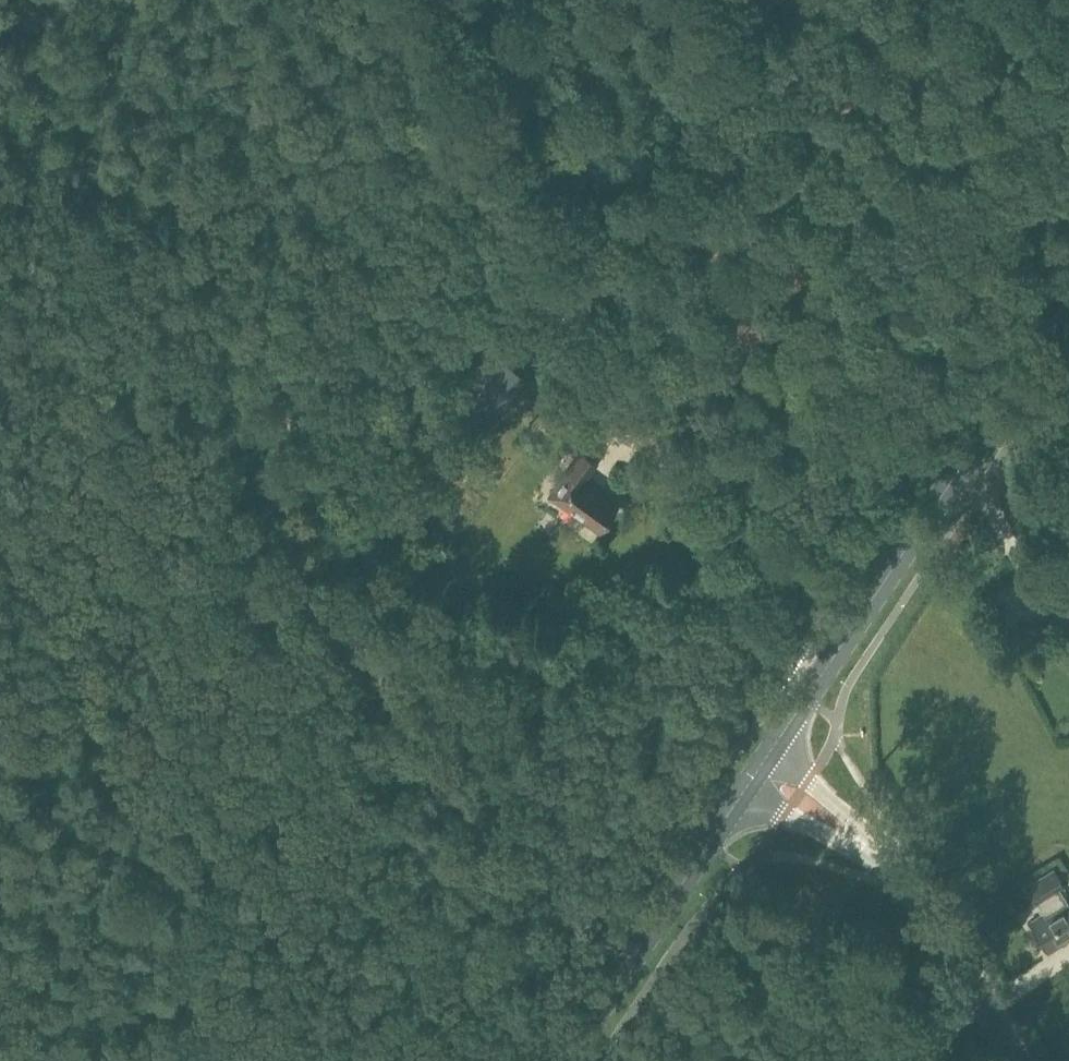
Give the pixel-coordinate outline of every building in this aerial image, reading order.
[(480,387),(482,389),(464,414),(483,431),(503,406),(507,409),(530,378),(501,358),(480,387)] [(595,463),(580,452),(549,495),(599,530),(616,505),(582,481),(595,463)] [(1025,887),(1038,908),(1035,909),(1038,914),(1041,912),(1042,914),(1030,922),(1048,951),(1068,939),(1068,906),(1065,900),(1059,891),(1065,887),(1054,870),(1025,887)]
